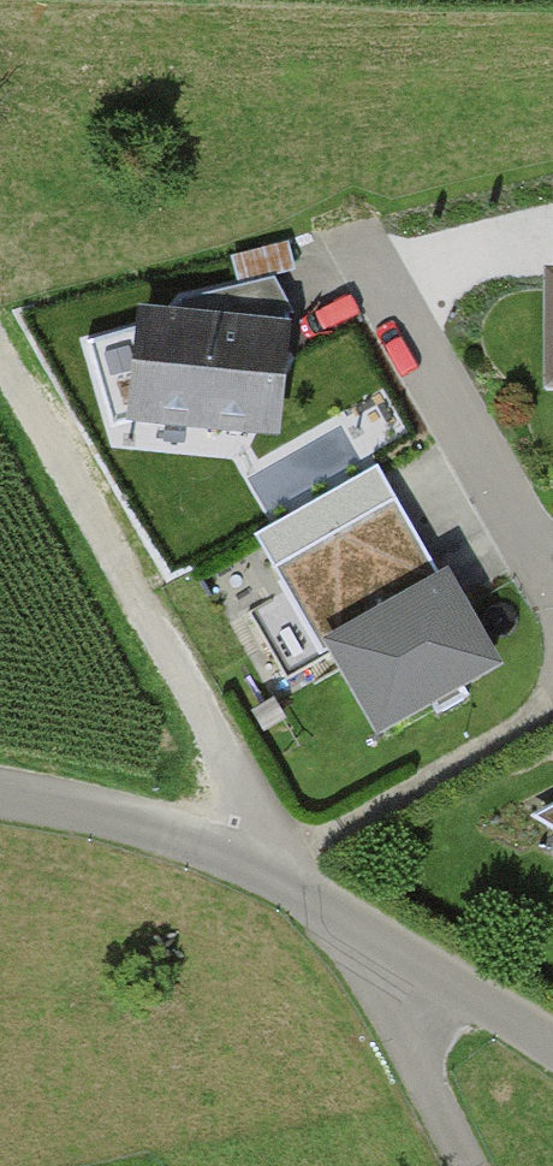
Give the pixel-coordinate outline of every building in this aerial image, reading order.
[(544,271),(546,385),(552,385),(552,271),(544,271)] [(157,415),(253,424),(283,369),(261,328),(293,312),(275,277),(182,301),(138,353),(157,415)] [(430,587),(384,507),(280,567),(309,619),(266,644),(286,679),(335,651),(380,729),(494,663),(446,578),(430,587)] [(534,828),(552,839),(552,817),(534,828)]
